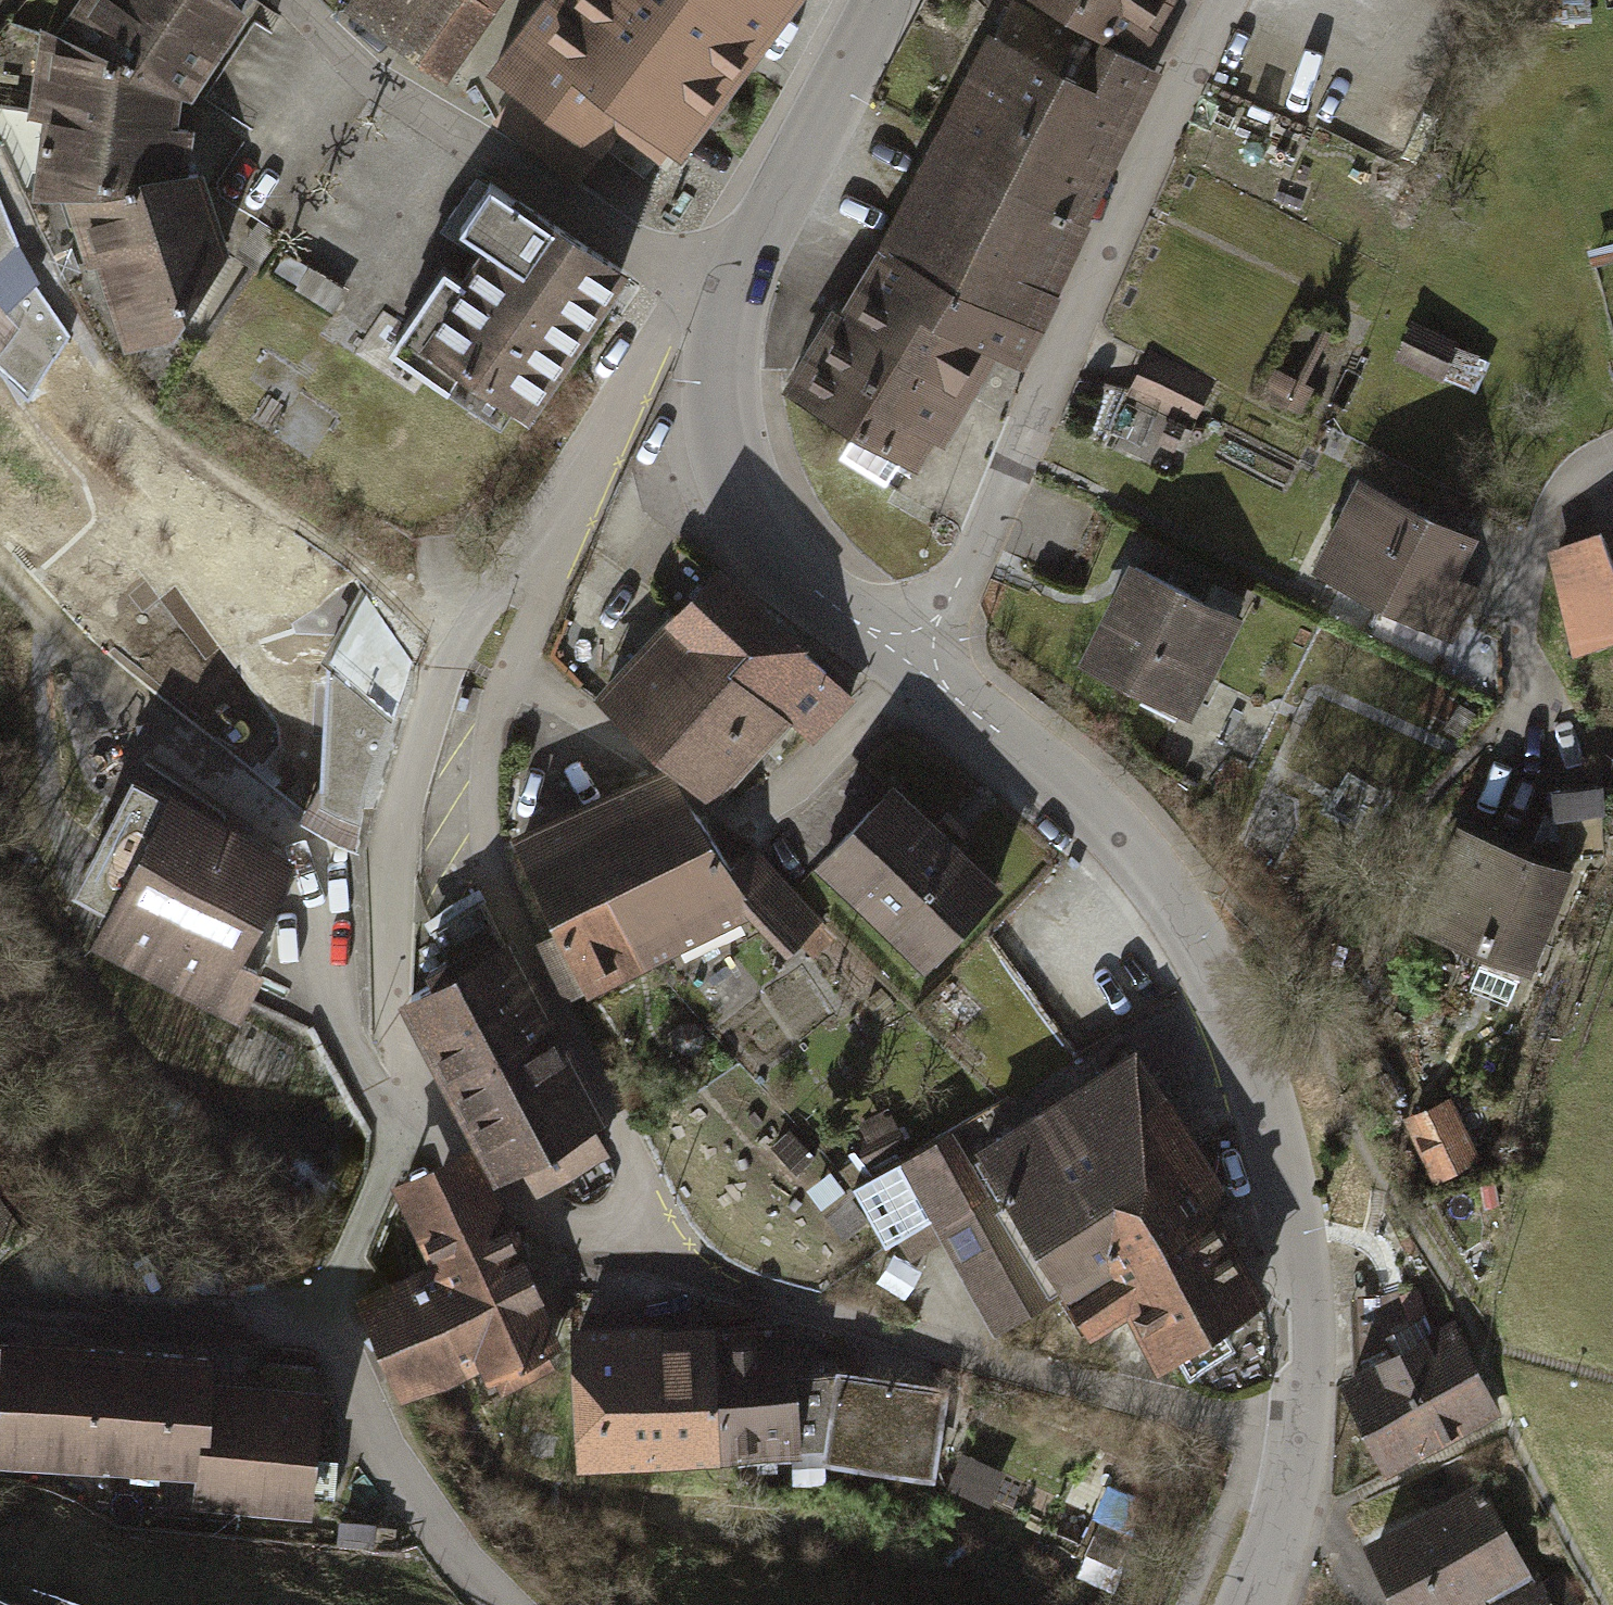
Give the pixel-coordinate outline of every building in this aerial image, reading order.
[(220,56),(139,0),(90,0),(64,39),(180,84),(197,90),(220,56)] [(249,9),(240,0),(139,0),(220,56),(249,9)] [(510,0),(364,0),(354,15),(455,82),(510,0)] [(801,0),(579,0),(549,38),(533,26),(495,75),(520,94),(497,123),(576,183),(628,116),(681,156),(801,0)] [(1176,0),(1043,0),(1107,39),(1116,26),(1150,46),(1176,0)] [(1014,7),(910,221),(1058,290),(1087,227),(1077,222),(1149,72),(1116,56),(1110,67),(1093,59),(1083,81),(1059,70),(1075,36),(1014,7)] [(175,126),(180,84),(64,39),(47,31),(36,113),(53,114),(175,126)] [(175,126),(53,114),(44,192),(72,189),(191,178),(195,129),(175,126)] [(209,176),(191,178),(72,189),(95,263),(104,259),(222,219),(209,176)] [(445,271),(390,352),(448,391),(458,375),(526,420),(622,276),(489,187),(459,232),(484,249),(461,282),(445,271)] [(28,398),(68,338),(30,275),(0,202),(0,369),(28,398)] [(232,246),(222,219),(104,259),(132,346),(184,329),(232,246)] [(1058,290),(910,221),(892,259),(1032,325),(1040,329),(1058,290)] [(1014,362),(1032,325),(892,259),(854,323),(836,314),(790,391),(916,469),(987,348),(1014,362)] [(1458,344),(1415,324),(1399,357),(1443,377),(1458,344)] [(1215,382),(1149,351),(1130,392),(1196,423),(1215,382)] [(1362,540),(1341,582),(1454,637),(1477,589),(1456,579),(1475,540),(1360,484),(1338,528),(1362,540)] [(1589,533),(1549,547),(1565,648),(1612,633),(1612,609),(1589,533)] [(1126,568),(1082,659),(1190,711),(1233,620),(1126,568)] [(715,575),(676,617),(784,718),(809,738),(849,694),(715,575)] [(784,718),(676,617),(605,693),(713,794),(784,718)] [(654,777),(569,817),(637,963),(747,915),(726,878),(689,812),(654,777)] [(143,781),(82,894),(117,913),(101,941),(248,1019),(269,979),(249,968),(303,867),(143,781)] [(365,807),(323,786),(305,817),(356,843),(365,807)] [(893,794),(823,866),(927,968),(998,896),(893,794)] [(637,963),(569,817),(514,842),(558,936),(545,942),(570,995),(637,963)] [(1460,828),(1419,932),(1532,976),(1573,872),(1460,828)] [(788,957),(825,921),(757,849),(726,878),(747,915),(788,957)] [(455,980),(420,997),(508,1175),(528,1165),(542,1193),(616,1157),(489,897),(429,926),(455,980)] [(957,1135),(861,1196),(894,1248),(935,1222),(1004,1330),(1064,1293),(1096,1343),(1135,1318),(1166,1366),(1185,1354),(1197,1374),(1239,1348),(1226,1328),(1275,1297),(1222,1214),(1238,1204),(1141,1052),(972,1159),(957,1135)] [(1451,1100),(1409,1120),(1437,1179),(1479,1158),(1451,1100)] [(464,1160),(396,1192),(432,1267),(365,1298),(414,1402),(484,1369),(491,1383),(501,1379),(507,1392),(560,1368),(553,1354),(569,1347),(524,1250),(510,1257),(464,1160)] [(800,1375),(798,1323),(714,1325),(721,1462),(803,1459),(802,1454),(829,1453),(842,1373),(800,1375)] [(721,1462),(714,1325),(574,1332),(580,1469),(721,1462)] [(1454,1334),(1352,1381),(1391,1464),(1496,1417),(1454,1334)] [(162,1462),(170,1347),(0,1336),(0,1451),(162,1462)] [(222,1351),(170,1347),(162,1462),(215,1466),(221,1380),(222,1351)] [(954,1392),(842,1373),(829,1453),(827,1465),(939,1484),(954,1392)] [(318,1386),(221,1380),(215,1466),(213,1499),(310,1505),(318,1386)] [(1371,1531),(1407,1604),(1468,1604),(1489,1595),(1530,1575),(1482,1477),(1371,1531)] [(396,1525),(341,1523),(340,1547),(395,1550),(396,1525)] [(1489,1595),(1494,1604),(1583,1604),(1564,1570),(1530,1575),(1489,1595)]
